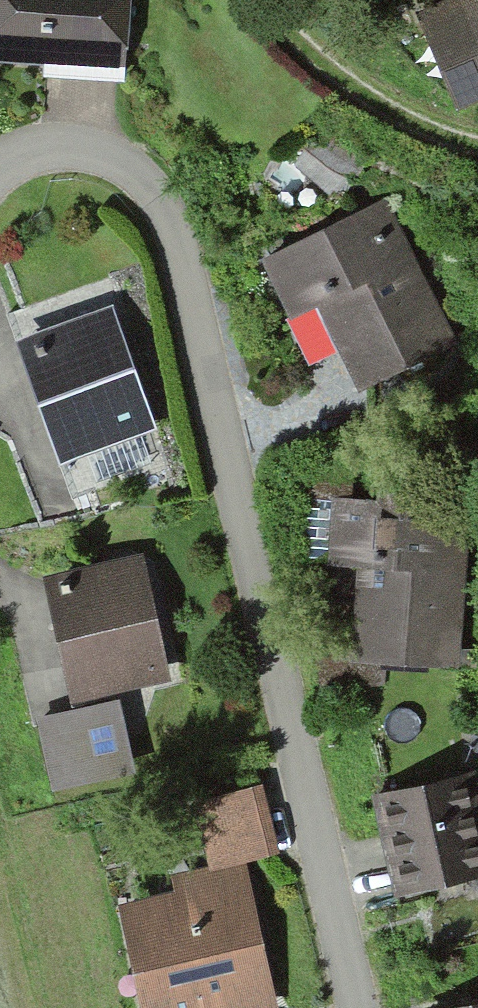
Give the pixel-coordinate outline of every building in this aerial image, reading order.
[(9,49),(132,66),(142,0),(16,0),(9,49)] [(434,14),(464,93),(477,88),(477,0),(470,0),(434,14)] [(379,216),(273,261),(302,328),(325,318),(359,397),(441,362),(379,216)] [(129,312),(38,344),(78,458),(170,426),(129,312)] [(150,559),(59,580),(89,706),(179,686),(150,559)] [(468,571),(365,564),(357,670),(460,677),(468,571)] [(390,813),(410,900),(477,884),(477,819),(472,794),(390,813)] [(207,810),(222,872),(133,894),(162,1007),(290,1007),(258,878),(288,871),(269,795),(207,810)]
